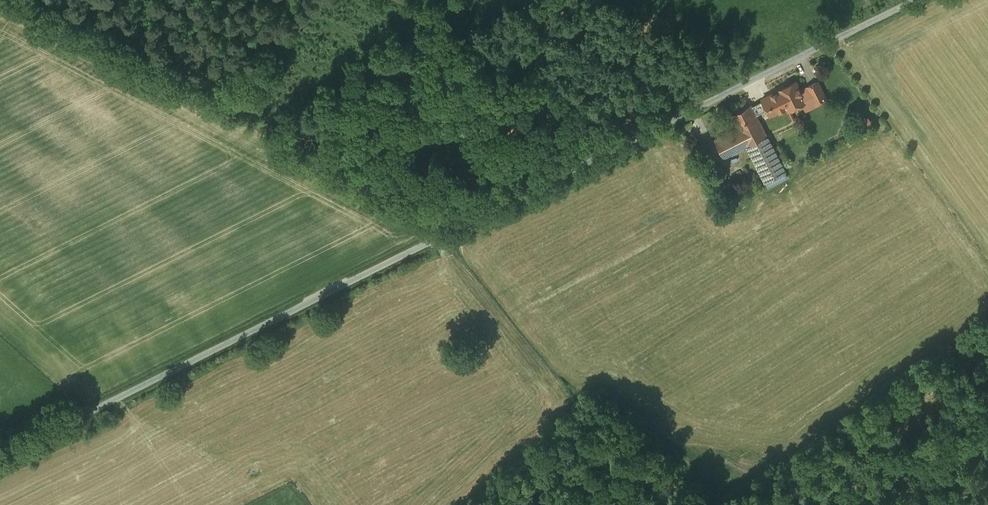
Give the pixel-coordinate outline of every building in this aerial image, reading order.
[(779,90),(762,99),(763,100),(752,106),(756,114),(767,109),(770,115),(787,107),(789,110),(802,103),(806,101),(805,100),(800,91),(796,81),(779,89),(779,90)] [(808,87),(800,91),(805,100),(813,96),(816,102),(825,97),(817,81),(808,86),(808,87)] [(816,102),(813,96),(805,100),(806,101),(802,103),(806,111),(817,105),(816,102)] [(752,106),(751,104),(731,114),(738,128),(715,140),(724,157),(747,145),(765,181),(786,171),(756,114),(752,106)]
